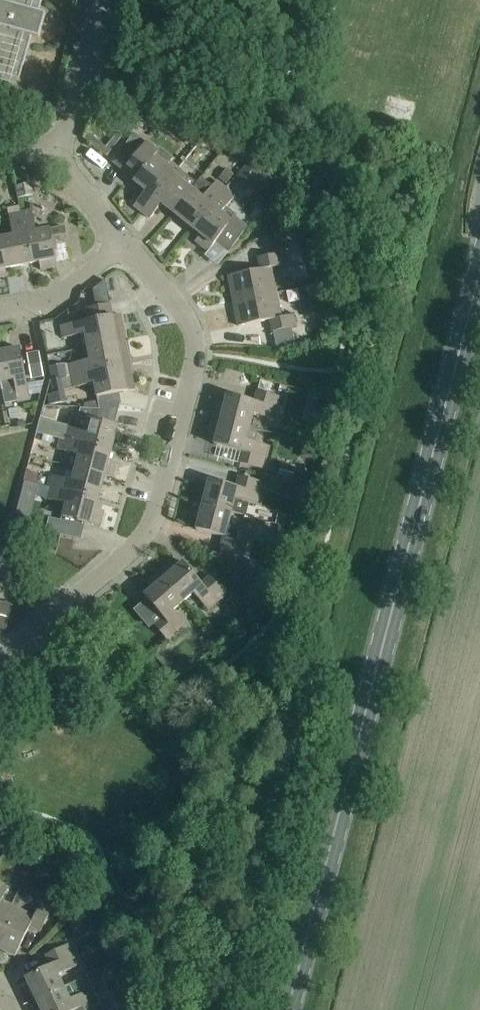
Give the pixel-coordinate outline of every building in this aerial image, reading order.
[(19,81),(31,37),(38,39),(45,15),(38,13),(42,0),(0,0),(0,75),(19,81)] [(183,123),(175,133),(193,148),(201,138),(183,123)] [(134,207),(141,212),(176,168),(170,163),(173,160),(159,149),(156,152),(136,135),(113,163),(135,181),(134,183),(146,192),(134,207)] [(273,180),(259,169),(257,173),(248,165),(234,180),(246,191),(252,184),(262,193),(273,180)] [(176,168),(141,212),(150,220),(162,205),(172,213),(191,190),(182,183),(187,177),(176,168)] [(218,180),(225,186),(234,176),(226,169),(218,180)] [(211,187),(201,178),(191,190),(172,213),(192,229),(225,188),(216,181),(211,187)] [(29,184),(15,187),(14,187),(17,200),(32,197),(29,184)] [(225,188),(192,229),(200,236),(195,242),(208,253),(206,255),(214,264),(229,253),(248,229),(235,219),(237,217),(227,209),(236,197),(225,188)] [(67,244),(65,229),(37,234),(32,212),(20,214),(30,265),(39,264),(40,271),(57,268),(53,247),(67,244)] [(0,240),(0,244),(5,270),(30,265),(20,214),(9,216),(13,238),(0,240)] [(283,225),(285,235),(297,233),(295,223),(283,225)] [(260,270),(228,276),(233,302),(276,293),(271,268),(284,266),(281,254),(257,258),(260,270)] [(276,293),(233,302),(238,327),(270,321),(272,332),(296,327),(294,315),(281,318),(276,293)] [(85,336),(88,347),(117,342),(125,340),(118,307),(87,313),(89,322),(61,327),(63,340),(85,336)] [(69,365),(69,369),(51,373),(52,379),(129,365),(128,357),(125,340),(117,342),(88,347),(90,361),(69,365)] [(0,353),(0,384),(4,404),(17,402),(17,403),(29,400),(20,349),(0,353)] [(44,378),(39,353),(27,355),(31,380),(44,378)] [(135,391),(129,365),(52,379),(52,381),(51,381),(54,395),(46,396),(48,407),(65,404),(63,391),(95,385),(100,409),(119,405),(121,405),(119,394),(135,391)] [(217,403),(212,419),(249,429),(253,415),(274,421),(280,398),(257,392),(254,403),(227,396),(224,405),(217,403)] [(119,405),(100,409),(100,410),(80,410),(75,429),(41,420),(37,434),(60,439),(111,453),(118,427),(114,426),(119,405)] [(249,429),(212,419),(209,435),(216,437),(214,446),(241,453),(238,464),(261,470),(267,447),(254,443),(257,431),(249,429)] [(111,453),(60,439),(57,451),(78,457),(75,470),(105,477),(112,479),(116,463),(109,461),(111,453)] [(281,464),(278,477),(299,483),(301,476),(294,474),(296,468),(281,464)] [(50,477),(47,488),(98,501),(105,477),(75,470),(71,483),(50,477)] [(35,485),(37,475),(26,472),(23,482),(25,482),(35,485)] [(235,488),(209,481),(202,506),(231,513),(244,516),(247,504),(255,506),(261,483),(238,477),(235,488)] [(267,490),(280,493),(283,483),(270,479),(267,490)] [(24,483),(15,518),(29,521),(38,487),(24,483)] [(98,501),(47,488),(44,500),(66,506),(62,519),(99,528),(104,512),(96,510),(98,501)] [(202,506),(195,503),(190,520),(198,522),(196,531),(222,538),(219,549),(242,555),(248,532),(227,526),(231,513),(202,506)] [(285,519),(283,527),(290,529),(295,530),(297,522),(285,519)] [(285,549),(290,529),(283,527),(279,526),(274,546),(285,549)] [(201,585),(183,563),(176,569),(170,563),(158,574),(183,604),(194,594),(208,611),(226,596),(210,577),(201,585)] [(249,583),(262,592),(273,575),(264,569),(262,573),(257,570),(249,583)] [(151,590),(144,597),(162,618),(152,627),(168,645),(188,629),(173,612),(183,604),(158,574),(146,584),(151,590)] [(179,664),(176,666),(161,649),(154,656),(169,673),(182,676),(186,672),(179,664)] [(0,886),(0,929),(11,907),(1,902),(7,890),(0,886)] [(11,907),(0,929),(0,950),(15,957),(29,927),(40,933),(51,912),(40,906),(34,918),(11,907)] [(51,966),(25,979),(36,1001),(63,988),(58,977),(78,967),(67,946),(46,956),(51,966)] [(36,1001),(41,1009),(99,1009),(97,1007),(101,1005),(87,977),(63,988),(36,1001)]
